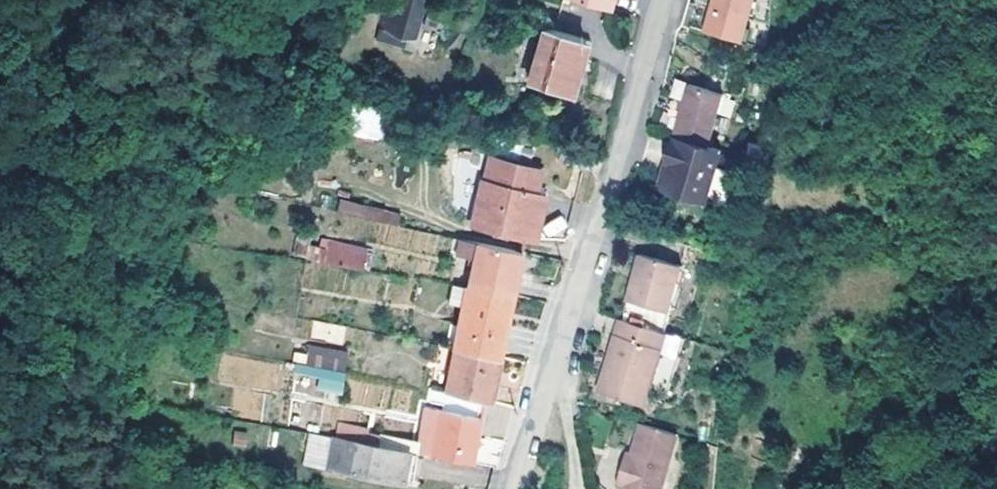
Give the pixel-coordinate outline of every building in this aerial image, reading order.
[(417,33),(426,0),(399,0),(392,26),(417,33)] [(609,10),(612,0),(574,0),(608,9),(609,10)] [(715,3),(722,5),(716,25),(747,33),(756,0),(716,0),(715,3)] [(709,23),(716,25),(722,5),(715,3),(709,23)] [(585,41),(542,29),(528,82),(571,94),(585,41)] [(675,134),(707,141),(720,87),(686,78),(672,133),(675,134)] [(349,137),(380,140),(384,107),(353,104),(349,137)] [(707,195),(718,144),(707,141),(675,134),(667,164),(676,166),(672,186),(707,195)] [(662,183),(672,186),(676,166),(667,164),(662,183)] [(546,195),(482,179),(474,210),(486,213),(482,228),(535,241),(546,195)] [(396,225),(399,215),(341,197),(336,212),(381,226),(378,236),(431,253),(435,237),(396,225)] [(486,213),(474,210),(470,226),(482,228),(486,213)] [(691,242),(647,230),(631,297),(674,310),(691,242)] [(322,266),(363,272),(366,250),(326,243),(322,266)] [(463,309),(455,347),(498,357),(511,297),(521,254),(476,245),(467,288),(463,309)] [(463,309),(467,288),(452,286),(448,305),(463,309)] [(666,393),(684,335),(621,317),(620,316),(616,333),(619,334),(608,372),(605,371),(600,390),(645,402),(648,390),(666,393)] [(498,357),(455,347),(446,393),(488,402),(498,357)] [(296,365),(344,373),(347,354),(309,348),(307,357),(298,356),(296,365)] [(429,394),(484,404),(487,404),(488,402),(446,393),(429,391),(428,393),(429,394)] [(416,455),(472,463),(484,404),(429,394),(426,404),(444,407),(443,412),(425,409),(416,455)] [(643,422),(634,453),(629,467),(623,465),(617,482),(643,488),(663,488),(679,432),(643,422)] [(251,448),(252,432),(234,431),(233,447),(251,448)] [(328,468),(334,440),(309,437),(302,463),(328,468)] [(410,483),(416,455),(334,440),(328,468),(410,483)] [(627,451),(623,465),(629,467),(634,453),(627,451)]
